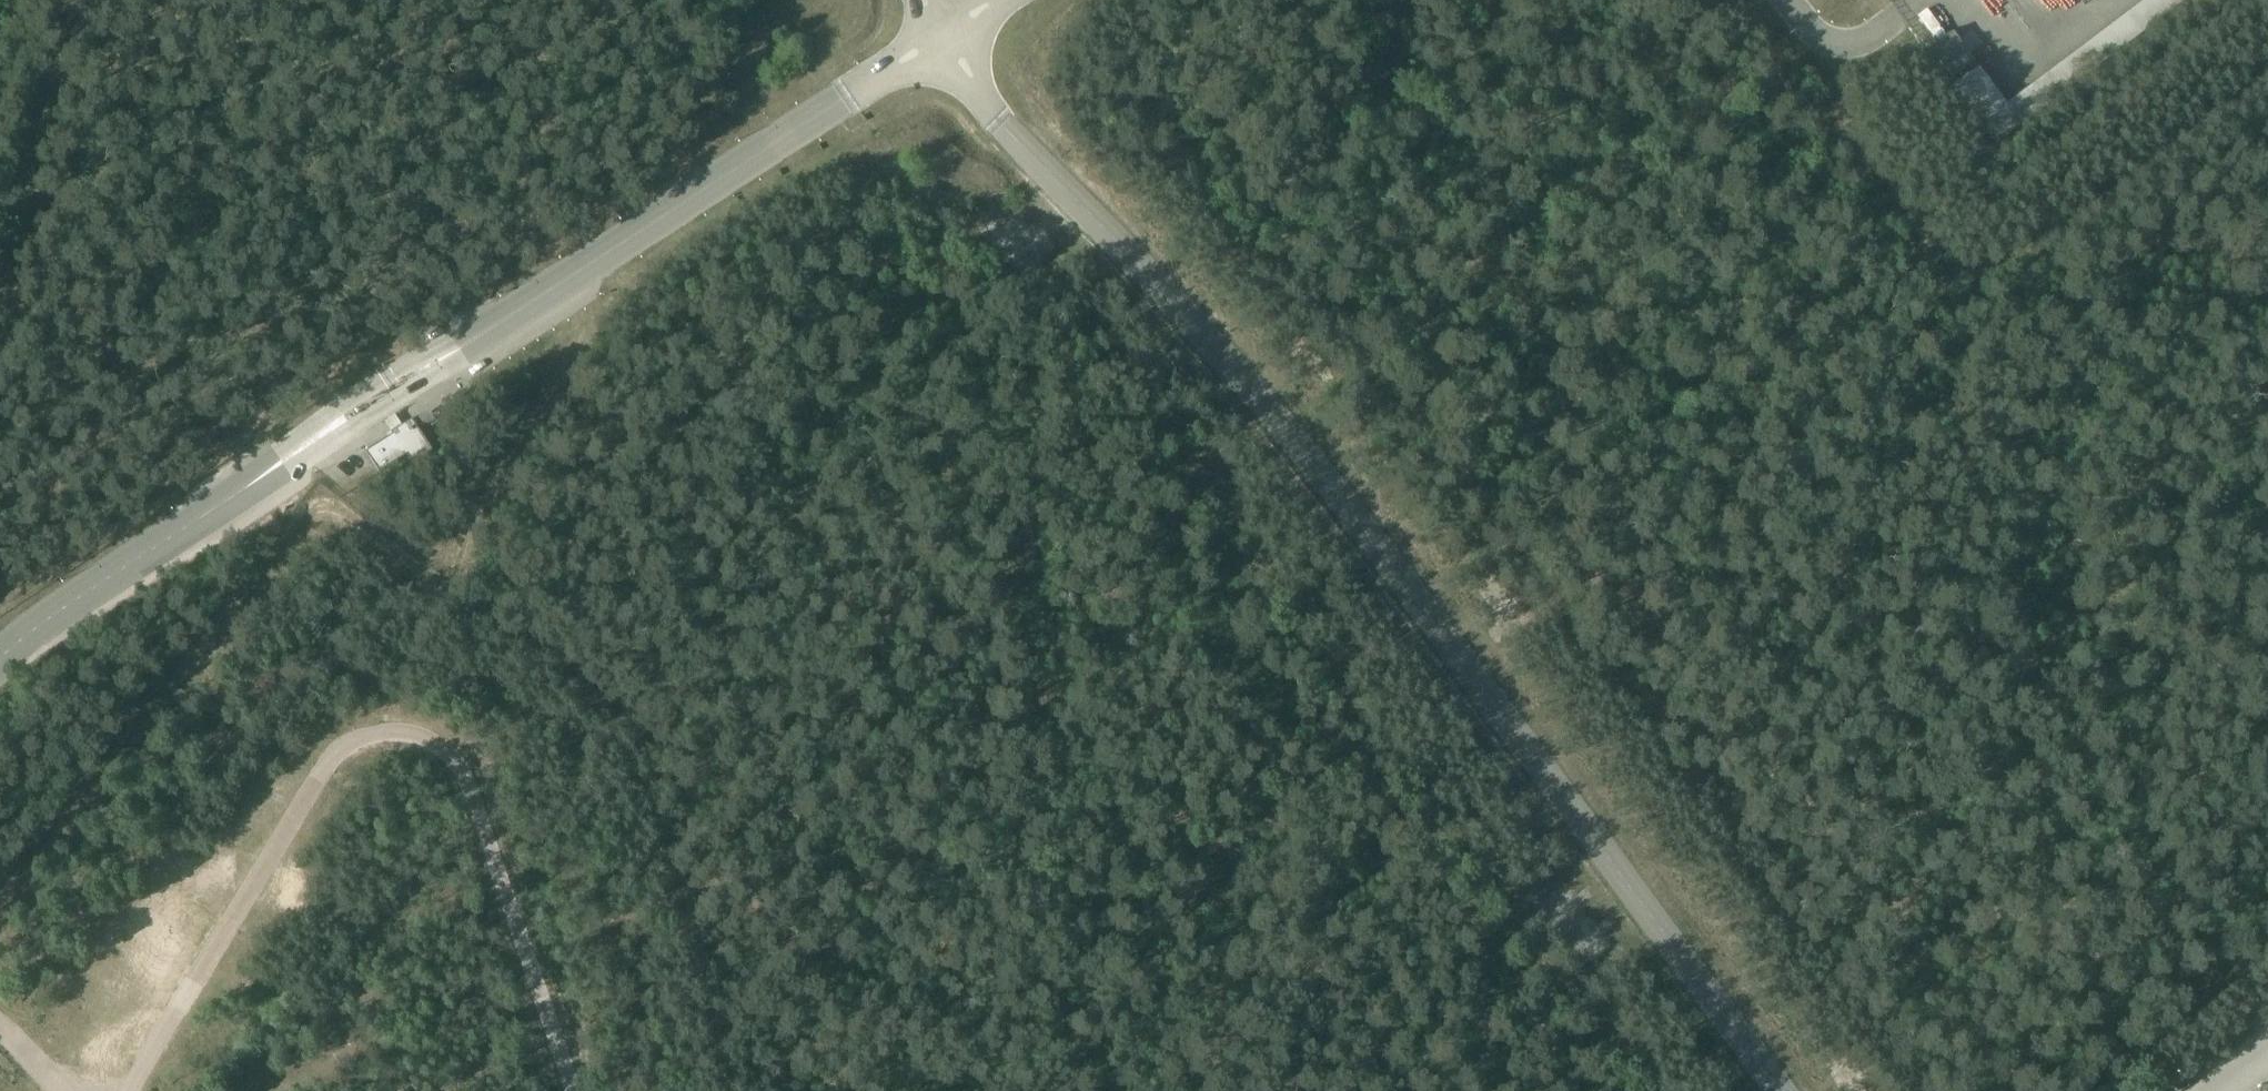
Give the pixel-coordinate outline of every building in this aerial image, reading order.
[(1976,62),(1954,32),(1932,49),(1954,79),(1976,62)] [(394,433),(366,451),(379,472),(380,472),(407,454),(413,463),(433,450),(432,450),(412,418),(398,427),(396,428),(395,429),(392,431),(394,433)]
